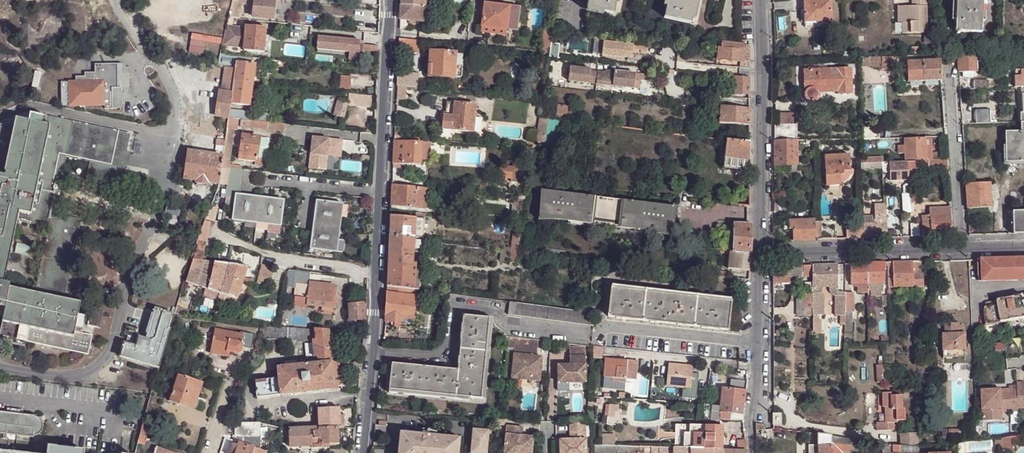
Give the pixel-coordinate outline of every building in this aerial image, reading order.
[(273,19),(274,1),(260,0),(254,0),(253,17),(273,19)] [(426,0),(402,0),(401,20),(400,29),(407,30),(408,21),(423,23),(426,0)] [(586,10),(613,16),(616,0),(588,0),(586,10)] [(665,8),(663,18),(690,24),(695,0),(667,0),(665,8)] [(803,10),(803,13),(804,22),(805,22),(831,21),(832,21),(831,0),(803,0),(803,10)] [(911,5),(901,5),(901,22),(901,32),(926,32),(926,0),(911,0),(911,1),(915,1),(915,5),(911,5)] [(958,33),(980,33),(981,19),(982,1),(982,0),(955,0),(954,33),(955,33),(958,33)] [(233,2),(230,15),(239,17),(241,4),(233,2)] [(508,29),(511,6),(485,3),(484,9),(484,16),(483,27),(508,29)] [(521,7),(511,6),(508,29),(518,30),(521,7)] [(246,26),(246,30),(228,28),(224,44),(244,46),(244,50),(264,53),(267,28),(246,26)] [(544,29),(541,53),(549,54),(552,30),(544,29)] [(190,52),(204,52),(205,43),(221,44),(221,35),(191,34),(190,52)] [(318,36),(317,48),(350,52),(349,59),(362,61),(364,44),(349,43),(349,39),(318,36)] [(994,51),(995,37),(981,37),(980,50),(994,51)] [(419,41),(404,39),(404,53),(418,54),(419,41)] [(648,48),(603,43),(602,56),(632,59),(632,54),(647,55),(648,48)] [(748,63),(748,46),(721,43),(720,48),(718,48),(717,59),(748,63)] [(686,44),(679,44),(677,61),(684,62),(686,44)] [(911,48),(911,56),(919,56),(919,47),(911,48)] [(350,52),(317,48),(316,56),(349,59),(350,52)] [(431,53),(429,78),(454,79),(456,54),(431,53)] [(957,54),(958,72),(977,72),(976,54),(957,54)] [(892,57),(880,57),(880,60),(880,66),(896,67),(896,62),(896,56),(892,57)] [(880,66),(880,60),(862,60),(862,68),(880,68),(880,66)] [(236,69),(234,82),(253,83),(256,64),(236,62),(233,62),(233,63),(222,61),(222,67),(224,67),(236,69)] [(907,82),(922,81),(921,61),(906,62),(907,82)] [(941,81),(940,61),(921,61),(922,81),(941,81)] [(84,82),(102,82),(102,105),(103,108),(119,108),(120,106),(120,104),(121,101),(121,99),(121,94),(121,92),(121,91),(120,90),(119,88),(117,88),(117,65),(94,65),(94,73),(84,73),(84,77),(84,82)] [(236,69),(224,67),(220,91),(219,92),(216,116),(229,118),(230,111),(230,110),(231,104),(234,82),(236,69)] [(590,70),(570,67),(568,82),(596,85),(598,72),(591,71),(590,70)] [(803,70),(804,95),(805,99),(807,101),(811,103),(815,102),(818,99),(819,95),(819,92),(837,92),(837,94),(851,94),(851,69),(803,70)] [(600,72),(598,72),(596,85),(640,89),(641,81),(649,81),(649,75),(605,71),(605,73),(600,72)] [(406,87),(416,88),(417,75),(398,73),(397,86),(406,87)] [(341,76),(340,89),(350,90),(351,77),(341,76)] [(749,95),(749,80),(736,78),(734,78),(735,94),(735,95),(749,95)] [(68,83),(68,105),(68,106),(102,105),(102,82),(68,82),(68,83)] [(234,82),(231,104),(250,106),(251,98),(252,91),(253,83),(234,82)] [(406,101),(406,87),(397,86),(396,100),(406,101)] [(348,106),(371,109),(372,98),(349,95),(348,106)] [(345,115),(348,106),(339,102),(335,111),(345,115)] [(453,117),(446,117),(444,116),(442,130),(473,134),(476,106),(455,103),(455,104),(453,117)] [(447,103),(446,117),(453,117),(455,104),(447,103)] [(557,106),(556,118),(566,119),(567,107),(557,106)] [(749,127),(749,110),(721,107),(719,124),(749,127)] [(230,110),(230,111),(242,113),(241,119),(262,122),(267,122),(268,114),(266,113),(230,110)] [(230,111),(229,118),(238,119),(241,119),(242,113),(230,111)] [(345,115),(335,111),(333,116),(343,120),(345,115)] [(975,124),(990,124),(989,111),(974,111),(975,124)] [(777,114),(777,124),(792,124),(792,114),(777,114)] [(30,115),(29,122),(45,125),(47,118),(30,115)] [(47,118),(45,125),(50,127),(31,215),(19,212),(17,222),(49,228),(49,232),(48,232),(35,293),(64,300),(66,291),(67,283),(81,221),(52,215),(53,210),(54,211),(66,158),(89,163),(115,169),(119,151),(126,153),(130,135),(47,117),(47,118)] [(229,118),(227,128),(234,129),(237,130),(238,119),(229,118)] [(5,308),(4,313),(2,322),(29,328),(73,338),(74,333),(77,316),(80,304),(64,300),(35,293),(10,288),(10,285),(4,283),(17,222),(19,212),(31,215),(50,127),(45,125),(29,122),(16,119),(14,128),(5,172),(5,173),(5,176),(0,175),(0,307),(5,308)] [(261,129),(262,122),(241,119),(241,126),(261,129)] [(537,136),(544,137),(547,123),(539,122),(537,136)] [(1020,122),(1020,131),(1005,132),(1006,160),(1023,160),(1023,122),(1020,122)] [(283,132),(284,124),(268,123),(267,130),(279,131),(283,132)] [(774,124),(774,139),(792,138),(792,124),(777,124),(774,124)] [(0,125),(0,175),(5,176),(5,173),(5,172),(14,128),(0,125)] [(223,157),(222,168),(230,168),(242,170),(243,166),(229,165),(232,145),(234,135),(233,135),(234,129),(227,128),(225,140),(224,153),(223,157)] [(862,128),(863,139),(878,138),(878,128),(862,128)] [(257,157),(260,138),(242,135),(239,154),(240,154),(239,160),(255,162),(256,158),(256,157),(257,157)] [(334,148),(341,149),(341,140),(312,137),(308,169),(325,170),(326,156),(333,156),(334,148)] [(932,137),(924,137),(924,139),(904,139),(905,145),(898,145),(898,154),(905,154),(905,159),(928,159),(929,161),(929,170),(947,169),(946,160),(932,161),(932,137)] [(266,159),(269,139),(260,138),(257,157),(256,157),(256,158),(265,159),(266,159)] [(224,153),(225,140),(216,139),(214,151),(224,153)] [(749,171),(749,143),(725,140),(725,146),(722,168),(749,171)] [(774,141),(774,165),(789,165),(789,172),(796,171),(796,161),(798,161),(798,153),(796,153),(796,140),(774,141)] [(394,142),(393,165),(421,167),(421,159),(422,145),(422,144),(399,143),(394,142)] [(429,145),(422,145),(421,159),(428,159),(429,145)] [(130,154),(126,153),(119,151),(115,169),(126,171),(130,154)] [(222,168),(223,157),(188,152),(185,171),(184,171),(184,174),(185,174),(184,178),(196,180),(196,186),(203,187),(204,181),(220,183),(220,180),(222,168)] [(842,171),(849,171),(849,154),(824,156),(825,186),(839,185),(839,183),(839,175),(840,175),(842,174),(842,173),(842,171)] [(267,159),(266,159),(265,159),(264,163),(256,162),(256,166),(265,167),(265,163),(267,163),(267,159)] [(907,162),(889,163),(889,169),(890,181),(908,181),(908,179),(908,175),(907,162)] [(917,162),(907,162),(908,175),(915,175),(918,174),(917,162)] [(512,175),(520,176),(522,166),(514,165),(513,168),(502,167),(500,181),(511,182),(512,175)] [(222,168),(220,180),(228,181),(230,168),(222,168)] [(242,170),(230,168),(228,181),(226,196),(235,197),(236,194),(240,195),(243,170),(242,170)] [(852,171),(849,171),(842,171),(842,173),(842,174),(840,175),(839,175),(839,183),(842,182),(843,181),(847,179),(849,175),(852,175),(852,171)] [(519,184),(520,176),(512,175),(511,182),(511,184),(519,184)] [(965,184),(967,209),(991,208),(989,183),(976,183),(965,184)] [(416,210),(417,189),(392,186),(391,206),(416,210)] [(425,205),(426,190),(417,189),(416,210),(425,211),(426,211),(427,210),(428,208),(428,206),(427,206),(426,205),(425,205)] [(540,219),(605,227),(608,199),(543,191),(540,219)] [(234,206),(232,220),(280,226),(284,200),(240,195),(236,194),(235,197),(226,196),(225,205),(234,206)] [(749,207),(749,198),(735,198),(735,204),(749,207)] [(608,199),(605,227),(669,235),(673,207),(608,199)] [(885,211),(884,199),(878,199),(875,204),(875,211),(885,211)] [(518,209),(519,201),(508,200),(508,203),(512,207),(510,217),(517,218),(518,209)] [(336,252),(342,204),(316,201),(310,248),(336,252)] [(774,206),(774,215),(788,214),(788,205),(774,206)] [(874,223),(863,224),(863,229),(864,239),(886,238),(885,211),(875,211),(874,211),(874,223)] [(1012,211),(1012,228),(1013,234),(1023,234),(1023,211),(1012,211)] [(951,236),(950,215),(930,216),(922,216),(923,237),(951,236)] [(390,236),(414,238),(414,230),(415,220),(391,217),(390,228),(390,236)] [(793,241),(815,240),(814,222),(789,224),(789,232),(793,232),(793,241)] [(205,223),(199,240),(206,242),(209,223),(205,223)] [(749,255),(749,226),(734,225),(734,241),(733,253),(749,255)] [(864,239),(863,229),(849,230),(849,239),(864,239)] [(519,250),(521,235),(514,234),(512,249),(519,250)] [(422,243),(423,240),(420,239),(414,238),(390,236),(387,287),(414,290),(416,265),(412,265),(413,259),(414,242),(422,243)] [(191,257),(193,261),(195,259),(204,261),(206,242),(199,240),(191,257)] [(421,260),(422,243),(414,242),(413,259),(421,260)] [(509,264),(512,249),(502,248),(500,263),(509,264)] [(518,254),(519,250),(512,249),(509,264),(516,264),(518,254)] [(749,266),(749,255),(733,253),(729,252),(728,269),(749,272),(749,266)] [(216,263),(210,261),(204,261),(195,259),(193,261),(185,282),(204,289),(218,293),(219,294),(219,296),(221,296),(222,295),(226,296),(235,299),(236,300),(248,267),(216,263)] [(978,260),(978,263),(977,263),(977,277),(978,277),(978,280),(1023,279),(1023,259),(978,260)] [(887,262),(888,287),(922,286),(921,274),(920,274),(919,261),(887,262)] [(867,292),(867,296),(880,295),(880,290),(882,290),(882,283),(884,282),(884,262),(867,263),(867,292)] [(857,292),(867,292),(867,263),(850,264),(850,283),(857,283),(857,292)] [(838,264),(813,265),(813,275),(813,287),(812,288),(812,294),(812,308),(812,315),(823,315),(823,298),(822,294),(820,293),(821,287),(828,287),(829,292),(829,293),(830,294),(831,295),(833,296),(834,296),(834,315),(839,315),(839,325),(844,325),(844,316),(844,312),(844,293),(838,293),(838,264)] [(773,266),(773,283),(790,282),(790,276),(790,265),(773,266)] [(807,276),(813,275),(813,265),(797,265),(797,276),(807,276)] [(259,269),(255,284),(267,288),(269,280),(271,280),(273,272),(259,269)] [(306,308),(306,305),(334,308),(335,298),(332,297),(334,285),(331,285),(308,282),(309,272),(289,269),(287,271),(285,287),(295,288),(294,297),(293,307),(306,308)] [(416,298),(417,290),(414,290),(387,287),(387,294),(416,298)] [(216,302),(218,293),(204,289),(202,298),(216,302)] [(645,293),(611,289),(607,317),(616,318),(615,319),(634,321),(634,320),(641,321),(645,293)] [(645,290),(645,293),(696,298),(697,295),(645,290)] [(696,298),(645,293),(641,321),(649,322),(649,323),(658,324),(659,323),(677,325),(677,326),(685,326),(693,326),(696,298)] [(844,312),(844,316),(852,316),(853,316),(853,293),(844,293),(844,312)] [(387,298),(385,322),(394,323),(402,324),(403,318),(413,319),(416,298),(387,294),(387,298)] [(810,316),(810,308),(804,308),(804,294),(799,294),(797,296),(797,308),(797,316),(810,316)] [(810,308),(812,308),(812,294),(804,294),(804,308),(810,308)] [(985,303),(983,307),(985,326),(1023,319),(1023,300),(1022,300),(1022,296),(985,303)] [(730,302),(696,298),(693,326),(701,328),(700,328),(719,330),(719,329),(727,330),(730,302)] [(592,327),(592,314),(578,312),(510,303),(508,316),(592,327)] [(348,309),(349,316),(349,320),(363,319),(362,306),(362,304),(348,305),(348,309)] [(592,314),(592,306),(579,305),(578,312),(592,314)] [(176,306),(173,315),(179,316),(181,307),(176,306)] [(91,308),(87,327),(98,329),(102,310),(91,308)] [(171,322),(173,316),(162,313),(154,339),(149,341),(138,338),(137,339),(127,337),(124,344),(123,344),(119,357),(158,369),(161,358),(171,322)] [(85,318),(77,316),(74,333),(81,334),(85,318)] [(391,364),(389,390),(470,399),(482,400),(490,319),(463,316),(462,325),(460,342),(461,342),(459,359),(458,358),(458,366),(457,371),(450,371),(450,370),(430,368),(417,367),(417,366),(400,364),(400,365),(391,364)] [(402,324),(394,323),(394,326),(409,329),(409,328),(410,325),(412,324),(413,319),(403,318),(402,324)] [(493,319),(490,319),(482,400),(484,401),(493,319)] [(942,333),(942,357),(965,356),(965,332),(960,332),(959,325),(959,323),(944,323),(944,333),(942,333)] [(271,325),(263,324),(262,335),(297,339),(304,339),(316,341),(315,329),(277,325),(271,325)] [(81,334),(74,333),(73,338),(29,328),(26,342),(87,356),(91,336),(81,334)] [(210,353),(226,356),(227,351),(230,351),(237,353),(240,352),(242,350),(242,346),(243,340),(244,333),(240,333),(215,328),(210,353)] [(315,328),(315,329),(316,341),(318,356),(306,357),(306,364),(277,367),(278,378),(254,380),(256,397),(337,388),(337,385),(337,382),(337,372),(336,363),(336,358),(332,359),(328,330),(315,328)] [(241,331),(240,333),(244,333),(243,340),(242,346),(252,347),(255,333),(241,331)] [(521,340),(509,338),(508,349),(515,350),(511,379),(539,382),(542,358),(537,358),(537,350),(524,348),(525,340),(521,340)] [(318,356),(316,341),(304,339),(304,342),(306,357),(318,356)] [(558,365),(558,383),(569,383),(585,383),(585,347),(570,347),(570,365),(558,365)] [(602,348),(592,348),(592,354),(592,359),(602,359),(602,348)] [(606,358),(604,377),(603,391),(623,393),(624,379),(626,379),(627,360),(606,358)] [(627,360),(626,379),(635,380),(637,361),(627,360)] [(666,365),(664,386),(688,389),(691,368),(666,365)] [(195,406),(197,400),(198,397),(203,382),(179,374),(170,401),(179,404),(180,404),(181,402),(195,406)] [(746,384),(746,381),(737,380),(736,389),(744,390),(744,391),(745,391),(746,384)] [(1018,409),(1017,386),(1009,386),(1009,389),(981,390),(983,421),(998,420),(998,409),(1002,408),(1002,402),(1010,402),(1010,412),(1018,411),(1018,409)] [(720,400),(743,402),(744,391),(744,390),(736,389),(721,387),(720,400)] [(470,399),(389,390),(388,393),(470,402),(470,399)] [(891,393),(882,393),(883,408),(885,408),(885,423),(876,423),(877,431),(894,430),(894,423),(905,423),(904,409),(902,409),(901,396),(891,396),(891,393)] [(200,401),(197,400),(195,406),(181,402),(180,404),(179,404),(179,405),(197,411),(200,401)] [(742,415),(743,402),(720,400),(719,405),(719,412),(733,414),(742,415)] [(1002,408),(998,409),(998,420),(1002,420),(1002,412),(1010,412),(1010,402),(1002,402),(1002,408)] [(619,405),(608,405),(608,417),(614,417),(614,411),(618,412),(619,405)] [(338,414),(338,411),(338,407),(318,408),(319,427),(337,426),(337,427),(343,427),(343,414),(338,414)] [(2,452),(3,447),(4,438),(4,434),(33,437),(33,436),(36,436),(39,434),(42,432),(43,428),(43,426),(43,423),(42,421),(39,419),(36,417),(36,416),(0,412),(0,452),(12,452),(2,452)] [(719,419),(732,420),(733,414),(719,412),(718,419),(719,419)] [(773,414),(773,426),(781,426),(781,414),(773,414)] [(143,424),(140,436),(146,438),(151,439),(155,428),(143,424)] [(586,424),(570,424),(570,432),(586,432),(586,424)] [(674,448),(683,448),(683,434),(689,435),(689,425),(675,424),(674,448)] [(690,448),(721,448),(721,426),(689,425),(689,435),(683,434),(683,448),(690,448)] [(338,443),(337,427),(337,426),(319,427),(288,429),(289,433),(289,446),(311,445),(311,448),(323,447),(329,447),(329,445),(335,445),(335,444),(336,444),(339,444),(339,443),(338,443)] [(507,426),(504,452),(532,452),(534,438),(522,437),(523,428),(507,426)] [(234,436),(249,436),(249,427),(234,427),(234,436)] [(249,427),(249,436),(260,436),(260,428),(249,427)] [(423,429),(422,434),(415,433),(399,432),(397,452),(458,452),(459,437),(429,435),(429,434),(429,431),(427,430),(423,429)] [(470,452),(490,452),(492,441),(488,441),(489,431),(472,430),(471,439),(470,452)] [(570,432),(570,440),(560,440),(560,452),(586,452),(586,432),(570,432)] [(918,433),(900,434),(900,445),(908,445),(919,445),(918,433)] [(601,434),(601,445),(615,445),(615,434),(601,434)] [(832,449),(831,441),(831,436),(817,434),(817,446),(818,452),(832,452),(832,449)] [(1004,438),(995,439),(996,449),(1003,448),(1003,452),(1014,452),(1013,445),(1023,443),(1023,434),(1004,438)] [(140,436),(138,444),(144,445),(146,438),(140,436)] [(831,436),(831,441),(851,445),(860,447),(861,441),(831,436)] [(246,439),(246,444),(259,448),(259,440),(246,439)] [(831,441),(832,449),(844,451),(849,452),(850,449),(851,445),(831,441)] [(266,451),(259,448),(246,444),(238,442),(237,444),(234,452),(266,452),(266,451)] [(237,444),(232,443),(229,452),(234,452),(237,444)]
